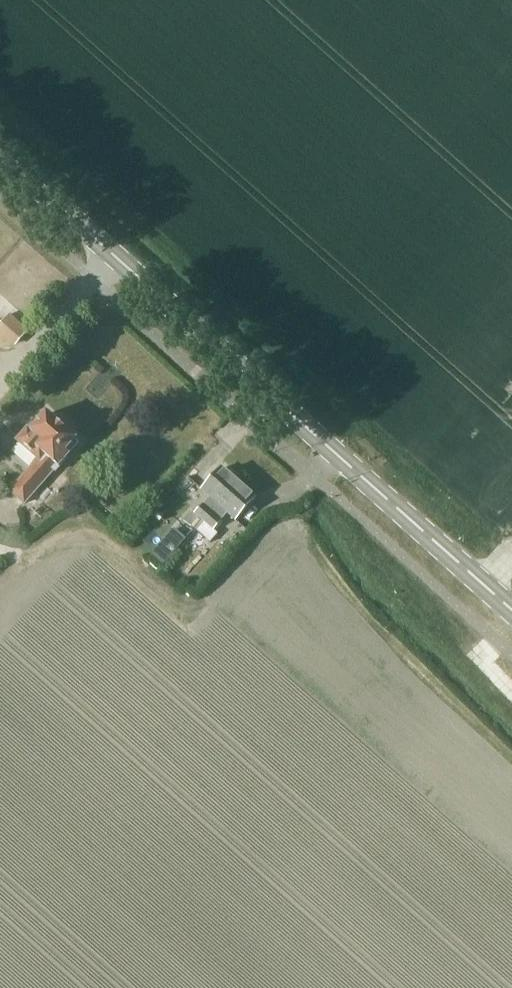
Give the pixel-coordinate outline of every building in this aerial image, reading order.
[(10,312),(0,323),(0,332),(15,345),(29,330),(10,312)] [(57,421),(43,408),(15,440),(36,459),(8,490),(24,504),(54,472),(55,473),(71,455),(67,452),(78,439),(67,429),(68,426),(60,419),(57,421)] [(239,482),(222,466),(200,489),(209,497),(204,503),(203,503),(194,512),(191,509),(183,518),(196,530),(239,482)] [(257,497),(239,482),(196,530),(210,542),(218,533),(214,529),(223,521),(222,519),(227,514),(235,521),(257,497)] [(165,562),(188,535),(174,523),(151,551),(165,562)] [(192,538),(198,543),(201,539),(195,534),(192,538)]
